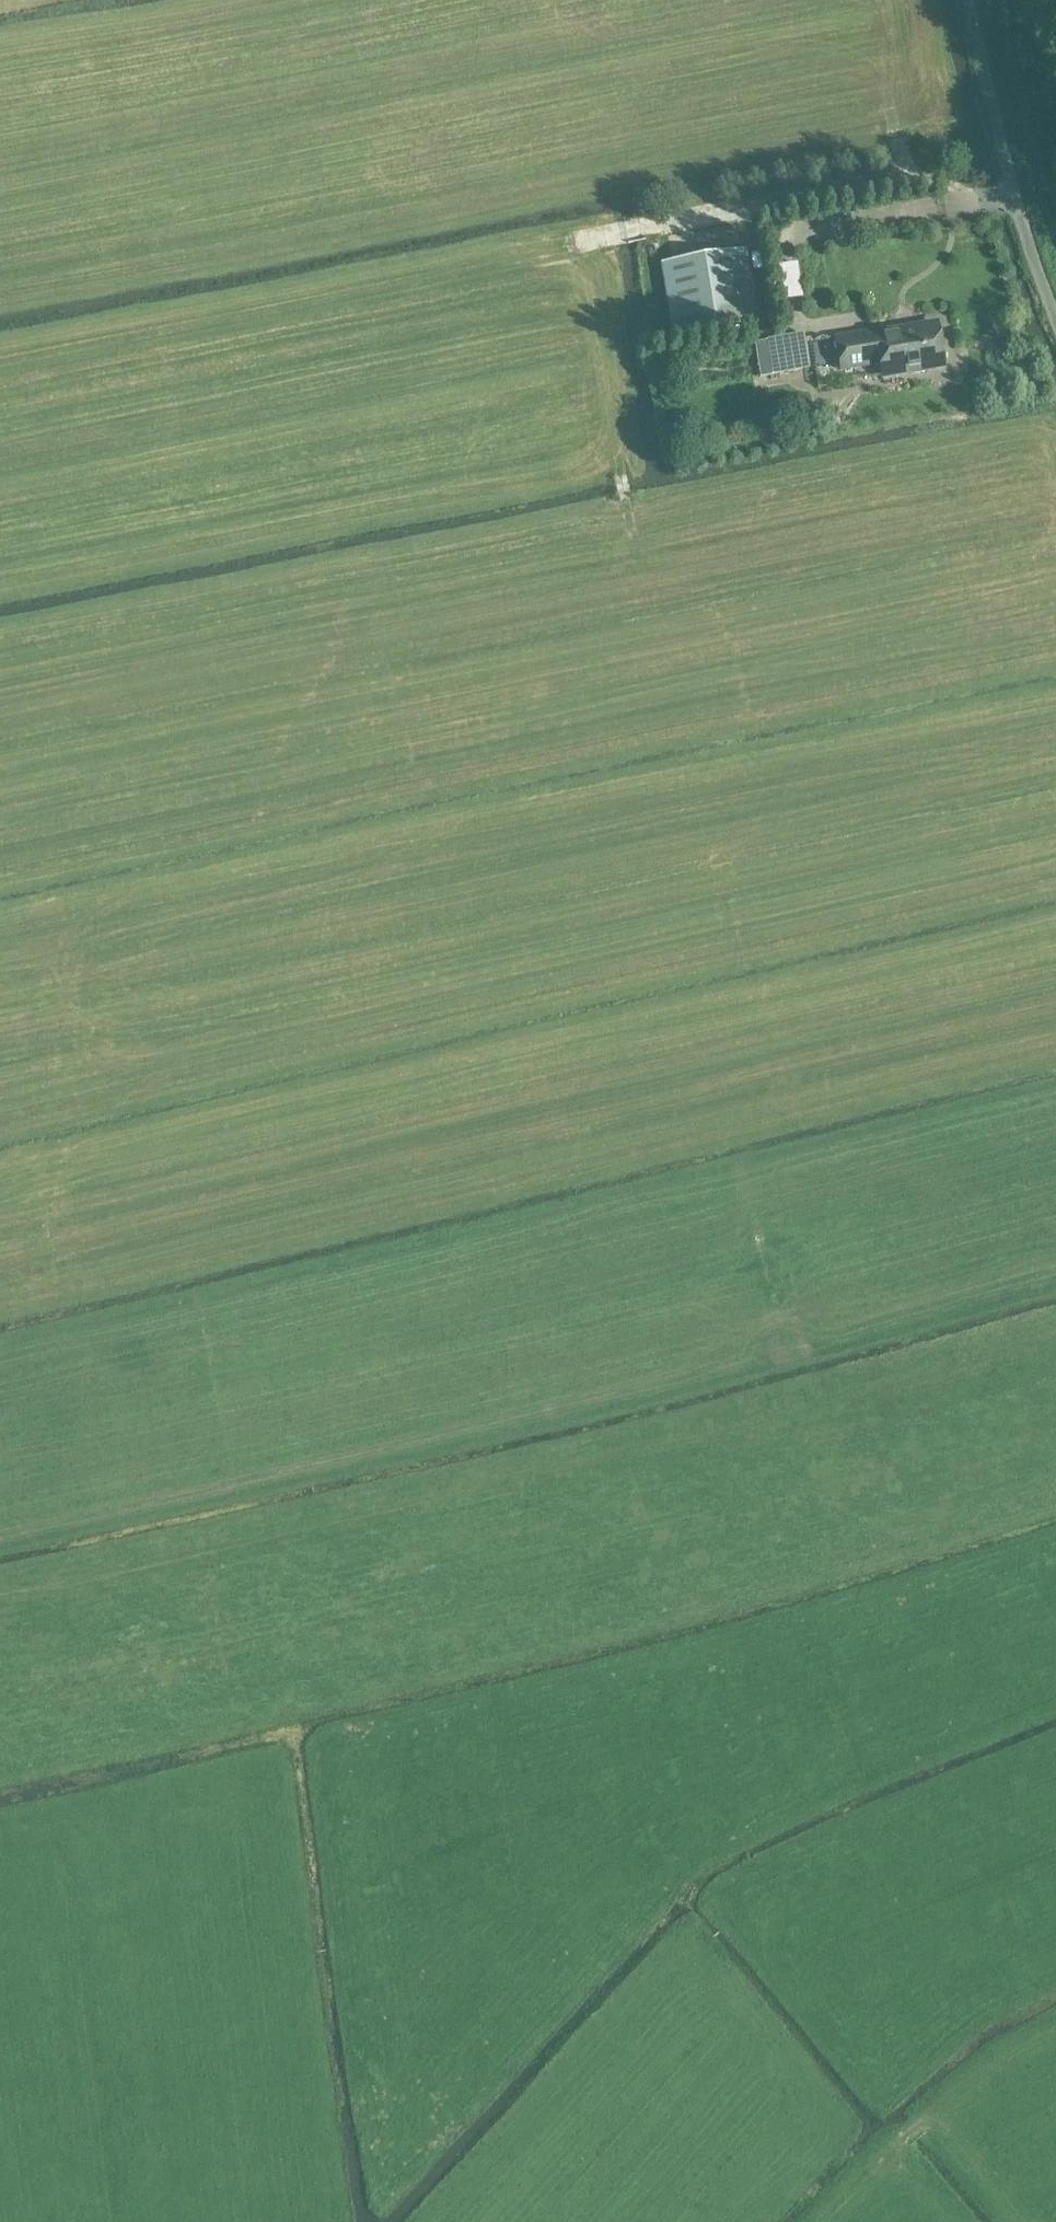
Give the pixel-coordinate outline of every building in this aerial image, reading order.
[(666,263),(678,336),(753,323),(741,250),(666,263)] [(882,372),(903,368),(903,371),(944,364),(938,325),(916,329),(916,331),(899,334),(899,332),(878,335),(877,331),(836,338),(842,371),(844,371),(844,370),(881,363),(882,372)] [(773,375),(808,369),(803,334),(767,340),(773,375)]
